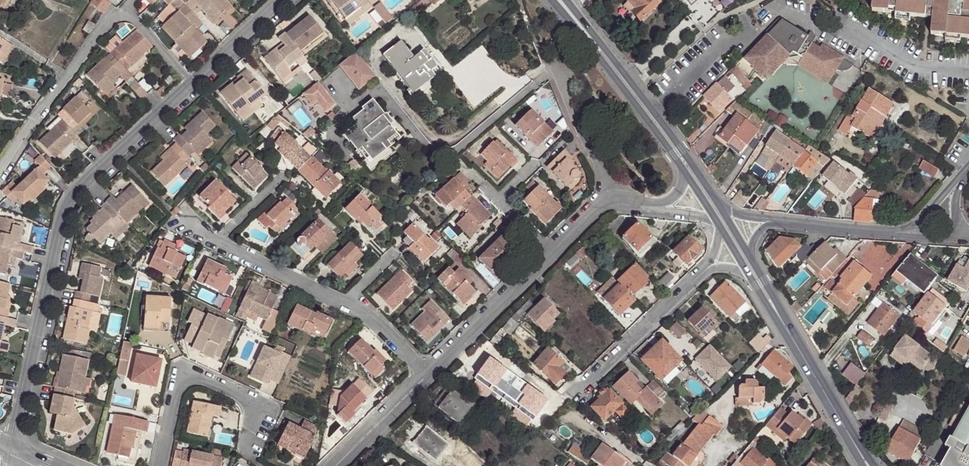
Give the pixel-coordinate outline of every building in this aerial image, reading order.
[(103,14),(110,4),(104,0),(92,0),(90,3),(103,14)] [(169,5),(175,11),(179,8),(181,10),(185,5),(184,5),(180,0),(174,0),(169,5)] [(206,14),(205,16),(213,24),(232,7),(225,0),(189,0),(188,1),(184,5),(185,5),(195,16),(202,10),(206,14)] [(358,5),(365,0),(326,0),(336,13),(338,11),(346,20),(361,8),(358,5)] [(411,9),(415,15),(432,2),(430,0),(422,0),(411,9)] [(658,0),(629,0),(627,2),(635,9),(631,13),(640,22),(660,3),(658,0)] [(872,11),(895,13),(895,16),(910,17),(925,19),(927,2),(912,0),(873,0),(872,11)] [(957,5),(956,10),(949,9),(949,4),(934,2),(932,19),(931,35),(946,36),(961,38),(968,39),(968,0),(957,0),(957,5)] [(631,13),(635,9),(627,2),(623,6),(631,14),(631,13)] [(927,2),(925,19),(932,19),(934,2),(927,2)] [(197,46),(200,49),(207,43),(195,30),(202,24),(195,16),(185,5),(181,10),(162,28),(177,44),(187,55),(197,46)] [(383,19),(375,10),(369,15),(377,24),(383,19)] [(310,41),(311,42),(323,33),(310,16),(286,35),(298,50),(310,41)] [(383,19),(377,24),(381,29),(387,24),(383,19)] [(768,36),(745,60),(767,80),(775,72),(773,70),(784,57),(798,65),(800,63),(818,74),(817,77),(827,83),(835,69),(837,70),(839,71),(842,71),(844,71),(847,70),(849,70),(851,69),(853,67),(855,66),(844,59),(823,45),(821,49),(813,43),(807,40),(809,37),(780,19),(766,33),(768,36)] [(89,23),(84,31),(89,35),(94,26),(89,23)] [(152,47),(137,30),(123,43),(116,36),(104,47),(109,54),(114,59),(125,71),(131,77),(144,66),(143,64),(147,60),(143,55),(152,47)] [(807,40),(813,43),(817,37),(812,33),(809,37),(807,40)] [(302,70),(300,67),(308,61),(301,54),(298,50),(286,35),(285,34),(278,39),(282,44),(285,47),(279,52),(276,49),(264,58),(284,84),(302,70)] [(298,50),(301,54),(313,45),(311,42),(310,41),(298,50)] [(408,94),(410,97),(435,77),(431,71),(437,67),(424,49),(414,57),(401,42),(383,56),(411,91),(408,94)] [(8,43),(0,54),(0,62),(3,64),(14,47),(8,43)] [(182,59),(187,55),(177,44),(173,48),(182,59)] [(282,44),(276,49),(279,52),(285,47),(282,44)] [(197,46),(187,55),(190,58),(200,49),(197,46)] [(357,90),(375,77),(357,51),(339,63),(357,90)] [(109,54),(106,58),(111,63),(114,59),(109,54)] [(773,70),(775,72),(782,64),(798,65),(784,57),(773,70)] [(114,87),(113,86),(111,84),(116,79),(119,76),(125,71),(114,59),(111,63),(106,58),(87,75),(106,95),(114,87)] [(818,74),(800,63),(798,65),(817,77),(818,74)] [(460,70),(456,65),(450,70),(455,75),(460,70)] [(733,73),(745,87),(748,83),(750,82),(736,65),(729,72),(731,74),(733,73)] [(437,67),(431,71),(435,77),(442,72),(437,67)] [(252,108),(251,107),(258,101),(267,94),(247,70),(237,78),(238,79),(240,82),(235,86),(233,83),(220,93),(240,118),(252,108)] [(125,71),(119,76),(126,83),(132,78),(131,77),(125,71)] [(315,71),(310,75),(317,84),(322,80),(315,71)] [(704,97),(719,113),(732,99),(728,95),(735,88),(724,77),(704,97)] [(79,78),(73,84),(77,87),(83,82),(79,78)] [(0,97),(1,95),(10,97),(12,85),(2,84),(3,81),(0,80),(0,96),(0,97)] [(131,88),(142,100),(147,95),(136,83),(131,88)] [(745,87),(743,89),(746,92),(751,86),(748,83),(745,87)] [(894,104),(869,89),(852,117),(856,119),(851,127),(872,140),(882,124),(876,121),(881,114),(886,117),(894,104)] [(90,114),(93,117),(99,111),(82,92),(58,115),(60,117),(63,120),(65,123),(72,131),(90,114)] [(362,108),(363,110),(374,101),(372,100),(362,108)] [(252,108),(240,118),(243,122),(263,106),(258,101),(251,107),(252,108)] [(349,142),(357,152),(358,151),(362,148),(369,158),(384,146),(383,145),(397,133),(390,125),(383,116),(384,115),(374,101),(363,110),(352,119),(357,125),(345,134),(350,141),(349,142)] [(726,111),(735,117),(719,138),(728,145),(735,137),(753,113),(737,102),(736,101),(726,111)] [(553,132),(531,111),(529,112),(515,125),(526,136),(529,133),(540,145),(553,132)] [(209,138),(206,135),(215,126),(202,112),(188,125),(191,128),(187,132),(181,137),(179,135),(174,140),(176,143),(189,157),(194,152),(209,138)] [(772,124),(753,113),(735,137),(747,147),(758,132),(764,136),(772,124)] [(90,114),(72,131),(75,134),(93,117),(90,114)] [(383,116),(390,125),(393,123),(386,114),(384,115),(383,116)] [(851,127),(856,119),(852,117),(848,114),(838,131),(846,136),(851,127)] [(876,121),(882,124),(886,117),(881,114),(876,121)] [(277,115),(275,116),(288,126),(290,125),(277,115)] [(47,130),(49,133),(63,120),(60,117),(47,130)] [(72,143),(73,145),(80,139),(75,134),(65,123),(63,120),(49,133),(39,142),(55,159),(72,143)] [(766,147),(780,156),(794,137),(779,128),(772,124),(764,136),(764,137),(770,141),(766,147)] [(275,144),(280,148),(287,154),(285,156),(298,170),(311,157),(292,139),(278,128),(268,140),(275,145),(275,144)] [(401,139),(397,133),(383,145),(384,146),(369,158),(362,148),(358,151),(365,160),(363,162),(371,172),(396,152),(391,147),(401,139)] [(529,133),(526,136),(537,148),(540,145),(529,133)] [(747,147),(735,137),(728,145),(741,155),(747,147)] [(792,165),(793,165),(808,146),(794,137),(780,156),(792,165)] [(209,138),(194,152),(197,155),(212,141),(209,138)] [(496,141),(494,143),(504,154),(507,151),(496,141)] [(492,171),(499,178),(510,166),(512,168),(518,162),(507,151),(504,154),(494,143),(493,142),(480,154),(488,161),(495,168),(492,171)] [(187,166),(184,163),(190,157),(189,157),(176,143),(170,148),(173,152),(167,158),(168,159),(165,162),(164,161),(163,161),(152,172),(165,186),(187,166)] [(817,152),(808,146),(793,165),(813,181),(826,164),(830,160),(817,152)] [(762,153),(777,162),(780,156),(766,147),(762,153)] [(170,148),(160,158),(163,161),(164,161),(165,162),(168,159),(167,158),(173,152),(170,148)] [(572,158),(564,150),(547,167),(567,188),(574,181),(576,181),(578,180),(579,179),(580,176),(580,175),(579,173),(578,172),(572,166),(568,162),(570,160),(572,158)] [(265,172),(247,154),(232,168),(250,187),(265,172)] [(51,167),(40,156),(34,161),(45,173),(51,167)] [(787,173),(792,165),(780,156),(777,162),(785,168),(784,171),(787,173)] [(190,157),(184,163),(187,166),(193,161),(190,157)] [(318,183),(330,195),(341,183),(326,169),(325,170),(312,157),(311,157),(298,170),(314,187),(318,183)] [(353,160),(346,166),(351,170),(357,165),(353,160)] [(826,164),(828,166),(823,172),(824,173),(825,174),(823,177),(829,182),(846,195),(858,179),(850,173),(849,175),(833,163),(830,160),(826,164)] [(485,164),(492,171),(495,168),(488,161),(485,164)] [(939,170),(923,161),(919,168),(935,178),(939,170)] [(205,164),(200,169),(204,174),(209,167),(205,164)] [(711,164),(708,168),(712,175),(717,169),(714,166),(713,167),(711,164)] [(29,200),(32,203),(45,190),(42,188),(49,181),(37,169),(17,187),(12,182),(2,192),(7,198),(12,193),(17,199),(23,206),(29,200)] [(265,172),(250,187),(253,190),(268,175),(265,172)] [(460,172),(453,179),(470,197),(472,194),(464,186),(468,182),(460,172)] [(449,205),(455,211),(470,197),(453,179),(439,192),(435,196),(446,208),(449,205)] [(574,181),(567,188),(569,189),(578,180),(576,181),(574,181)] [(208,209),(218,219),(225,212),(222,209),(232,198),(215,181),(200,197),(210,207),(208,209)] [(535,211),(548,222),(561,209),(538,186),(538,187),(532,182),(526,188),(531,193),(524,201),(535,211)] [(318,183),(314,187),(326,198),(330,195),(318,183)] [(420,189),(424,193),(430,188),(427,184),(420,189)] [(148,203),(133,186),(116,201),(112,197),(106,202),(126,224),(148,203)] [(849,201),(856,207),(866,195),(859,190),(849,201)] [(876,222),(878,209),(872,208),(873,199),(878,200),(879,192),(871,190),(854,209),(855,209),(854,221),(870,223),(870,222),(876,222)] [(740,191),(731,202),(738,207),(741,209),(749,198),(740,191)] [(165,192),(161,196),(167,202),(171,199),(165,192)] [(12,193),(7,198),(12,203),(17,199),(12,193)] [(358,219),(369,229),(372,226),(377,231),(383,224),(379,220),(381,217),(359,195),(345,209),(357,220),(358,219)] [(456,224),(465,233),(470,228),(476,234),(482,227),(480,226),(479,224),(481,221),(483,223),(491,215),(471,196),(461,206),(468,213),(456,224)] [(232,198),(222,209),(225,212),(236,201),(232,198)] [(269,227),(275,233),(293,216),(292,214),(297,209),(287,199),(282,204),(280,203),(280,204),(267,216),(273,222),(269,226),(269,227)] [(761,200),(753,210),(764,211),(770,203),(766,201),(764,203),(761,200)] [(92,217),(94,219),(90,222),(92,224),(86,230),(99,244),(110,234),(112,236),(126,224),(106,202),(101,207),(103,209),(105,212),(102,214),(100,211),(99,212),(99,211),(92,217)] [(278,202),(258,221),(266,229),(269,227),(269,226),(273,222),(267,216),(280,204),(278,202)] [(176,207),(172,212),(175,216),(180,210),(176,207)] [(535,211),(534,212),(546,224),(548,222),(535,211)] [(614,218),(606,223),(613,233),(625,224),(619,216),(617,217),(614,218)] [(23,253),(30,254),(32,247),(18,244),(16,243),(20,224),(14,223),(14,221),(0,218),(0,248),(23,253)] [(310,250),(310,251),(315,246),(318,243),(316,242),(323,235),(326,238),(332,232),(319,219),(297,240),(296,241),(296,242),(296,244),(298,246),(300,247),(302,247),(304,246),(305,245),(310,250)] [(651,238),(637,224),(635,226),(632,222),(628,226),(631,230),(629,232),(626,228),(620,234),(623,237),(622,238),(636,252),(651,238)] [(112,236),(115,240),(129,227),(126,224),(112,236)] [(415,254),(424,263),(439,248),(430,239),(429,240),(413,224),(404,233),(420,249),(415,254)] [(470,228),(465,233),(471,239),(476,234),(470,228)] [(318,243),(315,246),(322,255),(338,239),(332,232),(326,238),(323,235),(316,242),(318,243)] [(403,243),(414,255),(415,254),(420,249),(404,233),(403,243)] [(516,245),(504,234),(479,259),(495,275),(510,261),(505,256),(516,245)] [(701,250),(688,237),(673,251),(678,257),(684,263),(686,265),(701,250)] [(651,238),(636,252),(639,256),(654,242),(651,238)] [(805,262),(809,259),(817,250),(813,245),(809,248),(804,243),(801,247),(795,241),(780,239),(776,243),(767,252),(779,269),(787,261),(794,254),(797,256),(804,263),(805,262)] [(161,241),(149,266),(176,279),(186,258),(173,252),(176,246),(164,240),(163,242),(161,241)] [(296,242),(296,241),(292,246),(303,257),(310,250),(305,245),(304,246),(302,247),(300,247),(298,246),(296,244),(296,242)] [(363,255),(351,243),(327,266),(339,279),(345,274),(355,263),(363,255)] [(833,251),(825,243),(817,250),(809,259),(821,271),(825,267),(832,274),(839,267),(847,260),(840,253),(837,255),(833,251)] [(505,256),(510,261),(520,250),(516,245),(505,256)] [(576,255),(581,260),(589,253),(583,247),(576,255)] [(5,276),(7,265),(12,266),(14,258),(16,259),(22,260),(23,253),(0,248),(0,275),(5,276)] [(790,263),(797,256),(794,254),(787,261),(790,263)] [(919,264),(919,265),(936,279),(938,277),(910,255),(910,256),(919,264)] [(910,256),(908,257),(896,272),(907,281),(924,295),(936,279),(919,265),(919,264),(910,256)] [(684,263),(678,257),(673,262),(679,268),(684,263)] [(819,273),(821,271),(809,259),(805,262),(818,275),(819,273)] [(850,263),(847,260),(839,267),(842,270),(850,263)] [(207,261),(196,282),(219,292),(223,283),(229,286),(232,278),(224,274),(220,272),(222,268),(207,261)] [(824,288),(828,291),(828,290),(832,294),(847,306),(853,300),(872,277),(857,265),(854,262),(843,275),(845,277),(843,280),(838,286),(830,280),(824,288)] [(355,263),(345,274),(348,277),(359,266),(355,263)] [(957,266),(948,282),(966,292),(968,287),(968,263),(964,270),(957,266)] [(82,264),(80,274),(84,275),(83,280),(80,293),(76,292),(74,300),(88,303),(90,296),(99,298),(103,279),(98,278),(101,268),(82,264)] [(630,289),(634,294),(647,281),(642,276),(644,274),(635,265),(618,281),(628,291),(630,289)] [(819,273),(827,280),(832,274),(825,267),(821,271),(819,273)] [(842,270),(839,267),(832,274),(835,278),(842,270)] [(443,284),(461,302),(468,294),(471,297),(476,292),(470,285),(466,281),(468,279),(458,269),(454,274),(448,268),(437,279),(443,285),(443,284)] [(413,289),(408,285),(412,281),(401,271),(377,294),(392,310),(413,289)] [(674,277),(669,272),(659,283),(663,287),(674,277)] [(907,281),(896,272),(892,276),(903,285),(907,281)] [(139,276),(136,289),(148,292),(150,278),(139,276)] [(249,281),(240,300),(243,301),(252,282),(249,281)] [(598,294),(604,300),(617,286),(612,281),(598,294)] [(7,318),(9,311),(4,310),(7,296),(10,284),(0,282),(0,317),(7,318)] [(243,301),(239,309),(245,312),(246,309),(259,316),(258,317),(266,321),(261,330),(271,334),(281,314),(272,310),(278,297),(269,293),(259,288),(260,286),(252,282),(243,301)] [(750,308),(726,282),(710,297),(730,317),(735,312),(740,317),(750,308)] [(223,283),(219,292),(224,295),(229,286),(223,283)] [(635,301),(619,285),(617,286),(604,300),(619,316),(635,301)] [(949,302),(932,289),(914,313),(921,318),(931,326),(936,319),(949,302)] [(468,294),(461,302),(464,305),(472,298),(471,297),(468,294)] [(853,300),(847,306),(832,294),(827,299),(848,316),(859,304),(853,300)] [(146,297),(144,328),(160,329),(160,320),(170,321),(171,299),(146,297)] [(70,307),(63,339),(86,344),(89,329),(88,329),(92,312),(97,313),(99,305),(88,303),(74,300),(73,308),(70,307)] [(558,314),(544,300),(535,308),(528,301),(520,308),(525,313),(542,330),(553,320),(558,314)] [(434,328),(437,331),(444,325),(435,316),(440,310),(431,301),(423,308),(426,311),(412,326),(424,338),(434,328)] [(791,305),(796,314),(802,308),(796,301),(791,305)] [(899,316),(883,303),(868,324),(884,336),(899,316)] [(296,306),(287,325),(302,332),(302,330),(311,334),(314,327),(325,332),(331,320),(316,313),(315,315),(296,306)] [(520,308),(515,313),(520,317),(525,313),(520,308)] [(239,309),(236,316),(241,318),(245,312),(239,309)] [(707,342),(714,335),(710,331),(717,325),(702,309),(688,321),(700,334),(699,334),(707,342)] [(194,310),(192,314),(205,320),(207,316),(194,310)] [(89,329),(96,331),(100,314),(97,313),(92,312),(88,329),(89,329)] [(515,313),(502,329),(507,333),(520,317),(515,313)] [(192,314),(188,322),(192,324),(186,337),(195,342),(193,345),(192,348),(202,353),(202,354),(213,359),(214,356),(223,337),(228,340),(235,326),(218,318),(218,320),(207,315),(207,316),(205,320),(192,314)] [(7,352),(9,344),(1,342),(4,326),(15,328),(17,320),(7,318),(0,317),(0,351),(7,352)] [(933,328),(931,326),(921,318),(916,324),(929,333),(933,328)] [(942,324),(936,319),(931,326),(933,328),(937,331),(942,324)] [(144,328),(143,331),(169,332),(170,321),(160,320),(160,329),(144,328)] [(553,320),(542,330),(544,333),(555,322),(553,320)] [(434,328),(424,338),(427,342),(437,331),(434,328)] [(873,340),(862,332),(857,338),(868,346),(873,340)] [(492,340),(497,344),(502,339),(496,334),(492,340)] [(749,343),(754,348),(763,339),(759,334),(749,343)] [(772,340),(767,335),(763,339),(754,348),(759,353),(769,343),(772,340)] [(932,356),(906,336),(894,350),(909,362),(911,359),(923,368),(932,356)] [(223,337),(214,356),(220,358),(228,340),(223,337)] [(961,337),(954,351),(964,357),(968,349),(968,341),(961,337)] [(348,352),(371,375),(380,366),(385,361),(377,353),(375,355),(373,352),(360,340),(348,352)] [(681,361),(662,341),(642,360),(661,380),(681,361)] [(125,342),(117,371),(124,373),(132,344),(125,342)] [(730,367),(709,346),(695,359),(716,381),(730,367)] [(264,348),(251,377),(265,384),(266,379),(269,380),(279,385),(291,357),(275,350),(274,352),(264,348)] [(565,374),(558,368),(563,363),(547,349),(534,365),(556,384),(565,374)] [(904,368),(909,362),(894,350),(890,357),(904,368)] [(791,377),(786,374),(792,367),(774,351),(762,364),(761,364),(772,374),(784,384),(791,377)] [(55,387),(53,395),(73,399),(74,391),(81,393),(85,378),(88,360),(63,355),(60,372),(56,388),(55,387)] [(137,356),(131,382),(156,388),(161,361),(137,356)] [(932,356),(923,368),(932,374),(938,361),(932,356)] [(477,375),(535,418),(548,401),(489,358),(477,375)] [(920,371),(923,368),(911,359),(909,362),(920,371)] [(681,361),(661,380),(666,386),(686,366),(681,361)] [(847,366),(852,370),(856,366),(850,361),(847,366)] [(563,363),(558,368),(565,374),(570,369),(563,363)] [(760,363),(756,368),(768,380),(772,374),(761,364),(762,364),(760,363)] [(380,366),(371,375),(375,379),(384,370),(380,366)] [(636,399),(650,414),(661,404),(656,399),(664,391),(654,381),(645,390),(628,372),(614,386),(631,404),(636,399)] [(93,380),(85,378),(81,393),(90,395),(93,380)] [(745,380),(745,385),(741,385),(738,387),(738,398),(753,398),(753,404),(759,404),(763,399),(764,388),(757,388),(757,383),(754,380),(745,380)] [(350,383),(342,390),(341,397),(353,385),(350,383)] [(341,397),(337,416),(345,424),(352,417),(349,415),(353,411),(366,399),(353,385),(341,397)] [(596,397),(599,400),(609,390),(607,388),(605,389),(602,389),(601,389),(599,391),(599,392),(598,393),(598,396),(596,397)] [(622,404),(609,390),(599,400),(591,407),(604,421),(614,411),(621,405),(622,404)] [(472,406),(452,391),(438,408),(458,424),(472,406)] [(857,395),(852,391),(846,399),(849,405),(857,395)] [(53,395),(50,414),(57,415),(54,431),(72,435),(85,426),(73,407),(75,400),(73,399),(53,395)] [(194,402),(187,433),(207,437),(210,428),(212,428),(214,417),(218,418),(221,407),(194,402)] [(621,405),(614,411),(620,418),(627,412),(621,405)] [(777,429),(786,437),(795,444),(811,424),(804,419),(803,421),(797,416),(791,411),(788,415),(780,408),(765,426),(774,433),(777,429)] [(888,411),(884,409),(879,417),(884,420),(886,416),(888,411)] [(952,439),(950,438),(945,447),(950,450),(942,465),(943,465),(968,465),(968,409),(952,439)] [(713,434),(715,435),(723,425),(701,411),(692,419),(691,420),(698,424),(681,446),(695,456),(700,451),(713,434)] [(115,415),(107,453),(129,458),(134,430),(146,433),(149,422),(115,415)] [(813,423),(819,432),(825,424),(821,418),(813,423)] [(912,451),(914,452),(925,432),(903,420),(886,451),(905,462),(912,451)] [(288,423),(280,441),(307,454),(316,436),(317,427),(304,421),(300,429),(288,423)] [(665,439),(668,443),(685,426),(681,422),(669,435),(665,439)] [(408,436),(415,441),(425,428),(418,423),(408,436)] [(449,445),(426,427),(425,428),(415,441),(413,443),(435,462),(449,445)] [(777,429),(774,433),(783,441),(786,437),(777,429)] [(280,441),(277,445),(304,459),(307,454),(280,441)] [(775,464),(768,458),(766,461),(753,450),(757,444),(753,441),(745,450),(736,461),(731,465),(773,465),(775,464)] [(625,462),(602,444),(593,457),(580,448),(573,444),(568,451),(573,455),(588,464),(591,459),(598,465),(597,465),(622,465),(625,462)] [(435,462),(440,465),(454,449),(449,445),(435,462)] [(684,464),(686,465),(689,465),(695,456),(681,446),(672,456),(684,464)] [(183,453),(180,465),(221,465),(224,451),(211,449),(210,456),(183,450),(183,453)] [(173,465),(180,465),(183,453),(176,451),(173,465)] [(689,465),(698,465),(706,455),(700,451),(695,456),(689,465)] [(905,462),(908,464),(914,452),(912,451),(905,462)] [(672,456),(667,452),(660,460),(663,462),(668,465),(682,465),(684,464),(672,456)] [(813,457),(807,465),(826,465),(813,457)]
